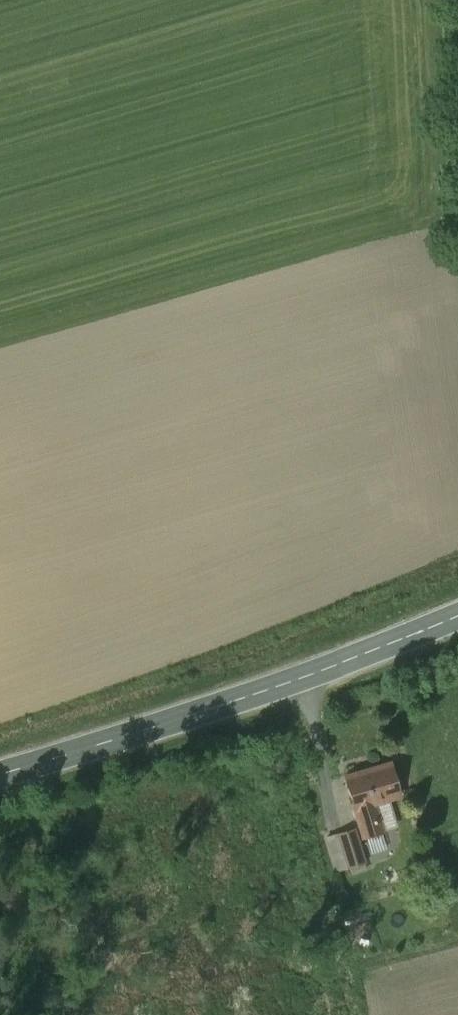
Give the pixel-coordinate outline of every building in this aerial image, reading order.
[(391,763),(345,776),(360,826),(382,819),(377,802),(401,795),(391,763)] [(382,819),(360,826),(363,838),(385,831),(382,819)] [(354,830),(338,831),(341,856),(357,855),(354,830)] [(357,855),(341,856),(343,869),(359,868),(357,855)]
